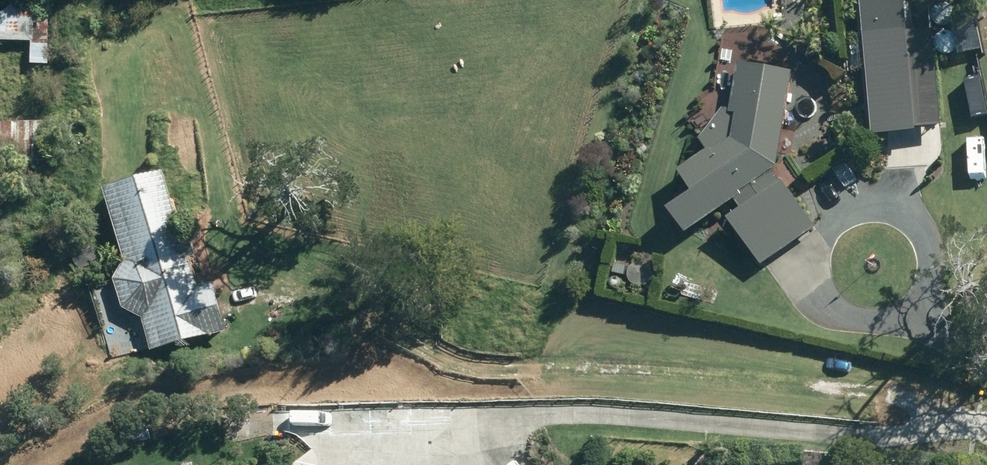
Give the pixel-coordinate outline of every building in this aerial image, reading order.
[(42,20),(42,0),(10,0),(9,37),(37,37),(37,61),(56,62),(57,20),(42,20)] [(916,55),(876,58),(881,127),(921,124),(916,55)] [(804,114),(809,65),(745,59),(738,97),(708,133),(717,146),(688,166),(704,187),(682,202),(703,233),(726,217),(724,213),(745,198),(750,205),(737,214),(770,262),(826,223),(790,161),(794,113),(804,114)] [(0,111),(0,158),(56,157),(54,110),(0,111)] [(236,275),(202,281),(181,167),(117,183),(137,254),(123,272),(126,297),(133,305),(146,312),(152,320),(153,348),(205,340),(201,324),(245,316),(236,275)]
